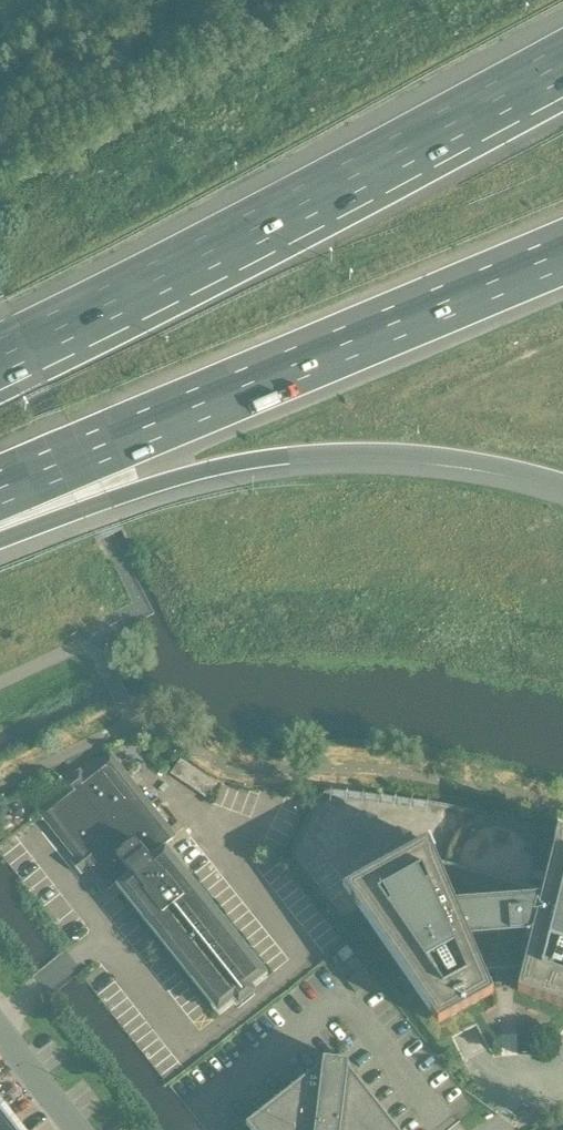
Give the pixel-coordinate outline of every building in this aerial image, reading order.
[(65,791),(39,813),(75,858),(71,861),(83,875),(90,869),(108,891),(130,873),(136,880),(126,888),(220,1006),(258,975),(175,871),(180,866),(170,853),(154,865),(149,858),(176,837),(111,755),(84,777),(80,772),(63,785),(61,786),(65,791)] [(182,759),(172,774),(207,800),(218,785),(182,759)] [(292,856),(438,1041),(452,1039),(517,1034),(557,1040),(562,1033),(562,835),(558,833),(558,835),(525,825),(491,816),(447,806),(412,800),(364,793),(326,790),(292,856)] [(337,954),(344,963),(354,955),(347,946),(337,954)] [(246,1126),(249,1129),(396,1129),(348,1069),(323,1066),(246,1126)] [(0,1111),(0,1129),(15,1129),(0,1111)]
